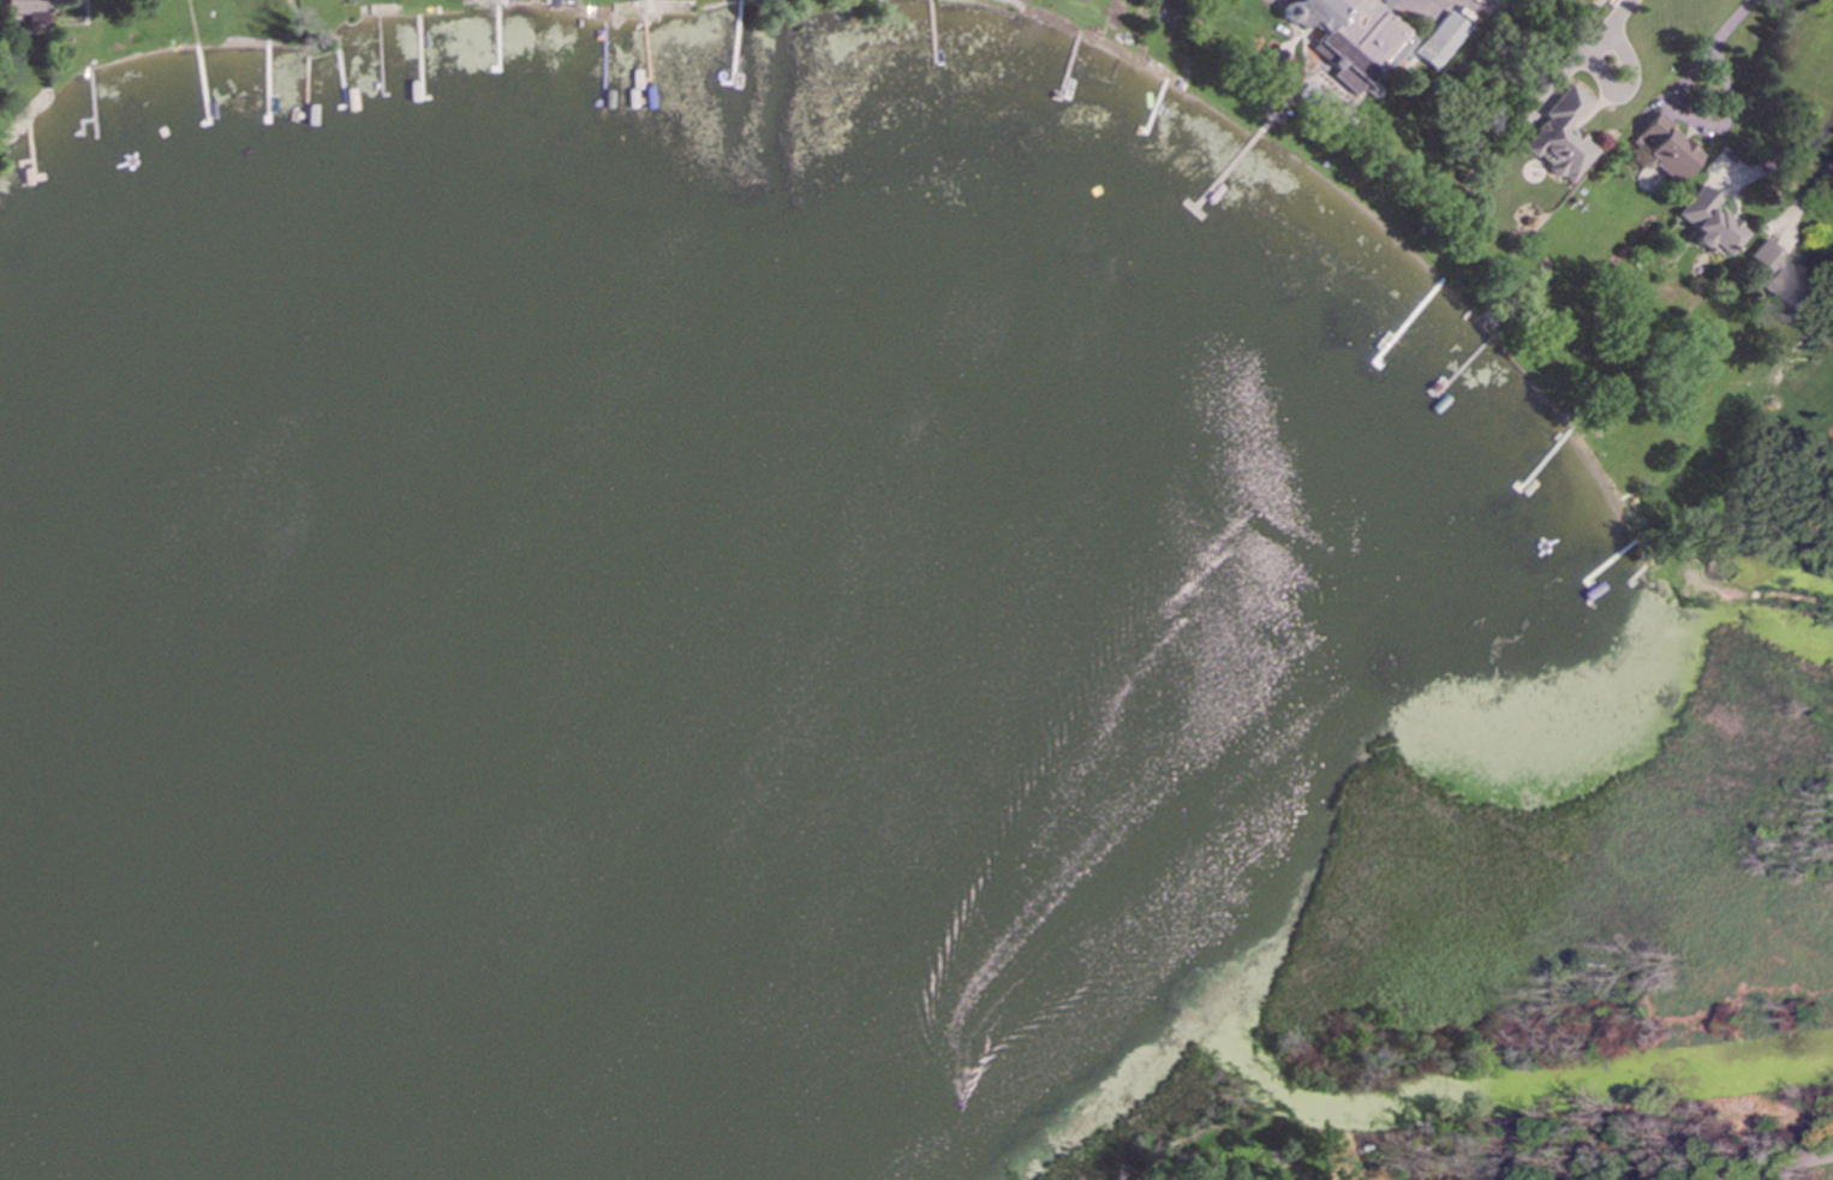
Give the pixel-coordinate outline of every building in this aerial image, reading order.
[(26,15),(26,25),(49,25),(49,0),(4,0),(4,15),(26,15)] [(1384,10),(1358,36),(1355,32),(1336,22),(1339,15),(1355,0),(1298,0),(1294,4),(1288,1),(1277,11),(1286,20),(1303,30),(1309,24),(1323,31),(1313,48),(1335,71),(1330,80),(1354,94),(1387,62),(1390,64),(1414,41),(1384,10)] [(1412,53),(1433,71),(1469,29),(1448,11),(1412,53)] [(1589,101),(1567,83),(1540,116),(1543,119),(1520,148),(1535,160),(1540,153),(1549,161),(1544,167),(1567,185),(1596,149),(1568,127),(1589,101)] [(1637,137),(1649,146),(1641,158),(1676,184),(1698,154),(1667,131),(1672,124),(1655,111),(1637,137)] [(1676,215),(1698,233),(1692,240),(1703,250),(1709,243),(1725,256),(1744,233),(1712,208),(1719,200),(1700,184),(1676,215)] [(1822,287),(1762,239),(1747,257),(1767,273),(1757,286),(1796,318),(1822,287)]
